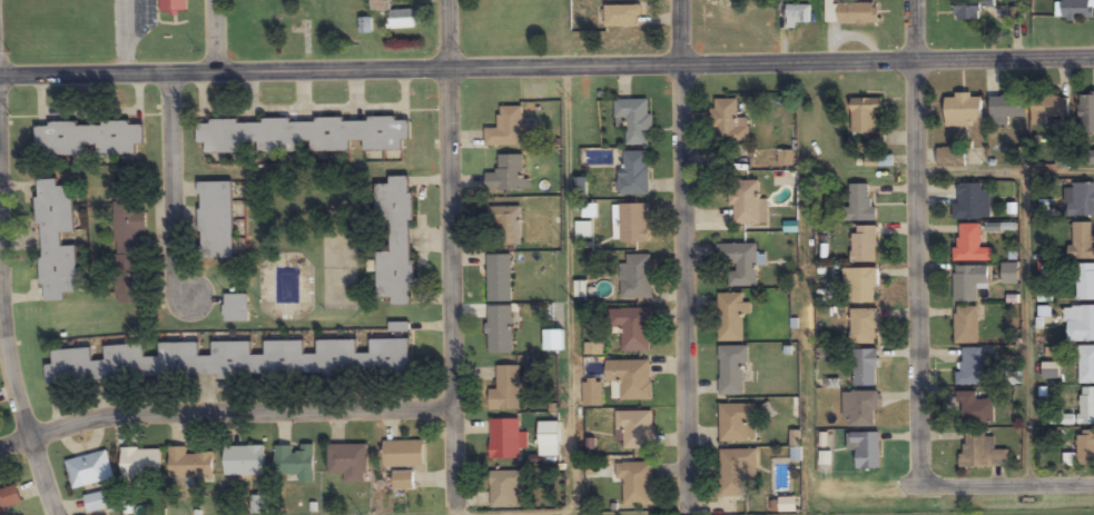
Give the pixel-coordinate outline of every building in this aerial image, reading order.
[(159,13),(186,13),(186,0),(159,0),(159,13)] [(372,10),(389,10),(389,0),(372,0),(372,10)] [(955,22),(980,22),(980,7),(995,7),(995,0),(955,0),(955,22)] [(1093,21),(1093,1),(1057,1),(1057,21),(1093,21)] [(826,26),(878,26),(878,3),(826,3),(826,26)] [(605,6),(605,29),(640,29),(640,6),(605,6)] [(810,7),(785,7),(785,27),(810,27),(810,7)] [(390,11),(390,29),(417,29),(417,11),(390,11)] [(1093,133),(1093,94),(1080,94),(1080,133),(1093,133)] [(945,127),(983,127),(983,95),(945,95),(945,127)] [(990,96),(990,125),(1010,125),(1010,118),(1027,118),(1027,96),(990,96)] [(1048,125),(1048,117),(1069,117),(1069,96),(1032,96),(1032,125),(1048,125)] [(877,111),(882,111),(882,98),(851,98),(851,134),(877,134),(877,111)] [(749,118),(738,118),(738,99),(713,99),(713,145),(749,145),(749,118)] [(651,100),(615,100),(615,119),(627,119),(627,145),(650,145),(651,100)] [(523,146),(522,107),(499,107),(499,128),(485,129),(485,146),(523,146)] [(197,153),(350,152),(350,141),(363,141),(363,151),(402,150),(402,140),(410,140),(410,118),(197,120),(197,153)] [(136,156),(136,145),(144,145),(144,123),(36,123),(36,156),(136,156)] [(967,148),(937,148),(937,167),(967,167),(967,148)] [(620,194),(649,194),(649,152),(620,152),(620,194)] [(1085,153),(1087,164),(1093,164),(1093,152),(1085,153)] [(486,190),(525,189),(525,154),(498,155),(498,174),(486,174),(486,190)] [(376,252),(377,298),(391,298),(391,306),(413,306),(411,176),(388,177),(389,184),(376,184),(376,230),(390,229),(390,252),(376,252)] [(37,180),(41,303),(65,302),(65,292),(77,292),(76,246),(62,247),(61,234),(74,233),(73,186),(58,187),(58,179),(37,180)] [(731,181),(731,224),(768,224),(768,198),(760,198),(760,181),(731,181)] [(241,182),(198,182),(198,259),(241,259),(241,182)] [(989,219),(989,183),(958,183),(958,205),(953,205),(953,219),(989,219)] [(1093,218),(1093,183),(1068,183),(1068,218),(1093,218)] [(850,208),(844,208),(844,221),(877,221),(877,208),(870,208),(870,184),(850,184),(850,208)] [(113,201),(115,304),(142,304),(141,234),(146,234),(146,211),(137,211),(136,200),(113,201)] [(648,204),(619,204),(619,243),(648,243),(648,204)] [(521,207),(488,207),(488,245),(521,245),(521,207)] [(1071,223),(1071,260),(1093,260),(1093,223),(1071,223)] [(953,261),(991,261),(991,248),(980,248),(980,224),(959,224),(959,248),(953,248),(953,261)] [(877,262),(877,226),(852,226),(852,262),(877,262)] [(758,286),(757,243),(717,244),(717,263),(731,263),(732,287),(758,286)] [(488,302),(511,302),(511,255),(488,255),(488,302)] [(652,298),(652,255),(626,255),(626,265),(620,265),(620,298),(652,298)] [(1002,264),(1002,285),(1019,285),(1019,264),(1002,264)] [(1093,300),(1093,264),(1077,264),(1077,300),(1093,300)] [(979,302),(979,287),(988,287),(988,266),(954,266),(954,302),(979,302)] [(875,303),(875,268),(844,268),(844,303),(875,303)] [(744,293),(718,293),(718,342),(744,342),(744,293)] [(224,294),(224,321),(248,321),(248,294),(224,294)] [(512,306),(487,306),(487,354),(512,354),(512,306)] [(1069,306),(1069,342),(1093,342),(1093,306),(1069,306)] [(955,344),(978,344),(978,307),(955,307),(955,344)] [(851,345),(877,344),(877,308),(850,309),(851,345)] [(650,351),(650,309),(608,309),(608,328),(622,328),(622,351),(650,351)] [(545,330),(545,351),(564,351),(564,330),(545,330)] [(410,371),(409,338),(370,339),(371,352),(345,352),(344,340),(317,341),(317,342),(265,344),(265,354),(252,354),(251,342),(212,343),(212,354),(200,354),(200,343),(160,344),(160,356),(144,357),(144,345),(105,346),(105,361),(91,361),(91,349),(52,350),(52,365),(46,365),(46,383),(410,371)] [(746,395),(746,346),(719,346),(719,395),(746,395)] [(1079,346),(1079,384),(1093,384),(1093,346),(1079,346)] [(985,348),(960,348),(960,385),(985,385),(985,348)] [(854,385),(877,385),(877,349),(854,349),(854,385)] [(606,361),(606,383),(618,383),(618,400),(652,400),(652,361),(606,361)] [(520,410),(520,366),(498,366),(498,390),(489,390),(489,410),(520,410)] [(1080,388),(1080,424),(1093,424),(1093,388),(1080,388)] [(878,391),(851,391),(851,426),(878,426),(878,391)] [(976,392),(959,392),(959,424),(994,424),(994,400),(976,400),(976,392)] [(755,442),(755,404),(719,404),(719,442),(755,442)] [(652,449),(652,411),(622,411),(622,449),(652,449)] [(520,459),(520,419),(490,419),(490,459),(520,459)] [(985,431),(962,431),(963,468),(1009,468),(1009,450),(995,450),(994,438),(985,438),(985,431)] [(1077,432),(1077,466),(1093,466),(1093,432),(1077,432)] [(880,468),(880,433),(848,433),(848,451),(856,451),(856,468),(880,468)] [(383,467),(423,467),(423,442),(383,442),(383,467)] [(328,445),(328,474),(367,474),(367,445),(328,445)] [(264,446),(223,446),(223,476),(264,476),(264,446)] [(275,446),(274,478),(313,478),(313,446),(275,446)] [(186,447),(169,447),(169,479),(213,479),(213,452),(186,452),(186,447)] [(160,449),(122,449),(122,481),(160,481),(160,449)] [(758,450),(720,449),(719,497),(744,497),(744,475),(757,475),(758,450)] [(73,490),(115,479),(107,451),(66,462),(73,490)] [(624,480),(624,507),(652,507),(652,463),(616,463),(616,480),(624,480)] [(524,471),(490,471),(490,508),(518,508),(518,498),(524,498),(524,471)] [(412,473),(393,473),(393,489),(412,489),(412,473)] [(23,506),(16,482),(0,487),(0,513),(23,506)] [(85,496),(88,513),(110,509),(107,492),(85,496)]
